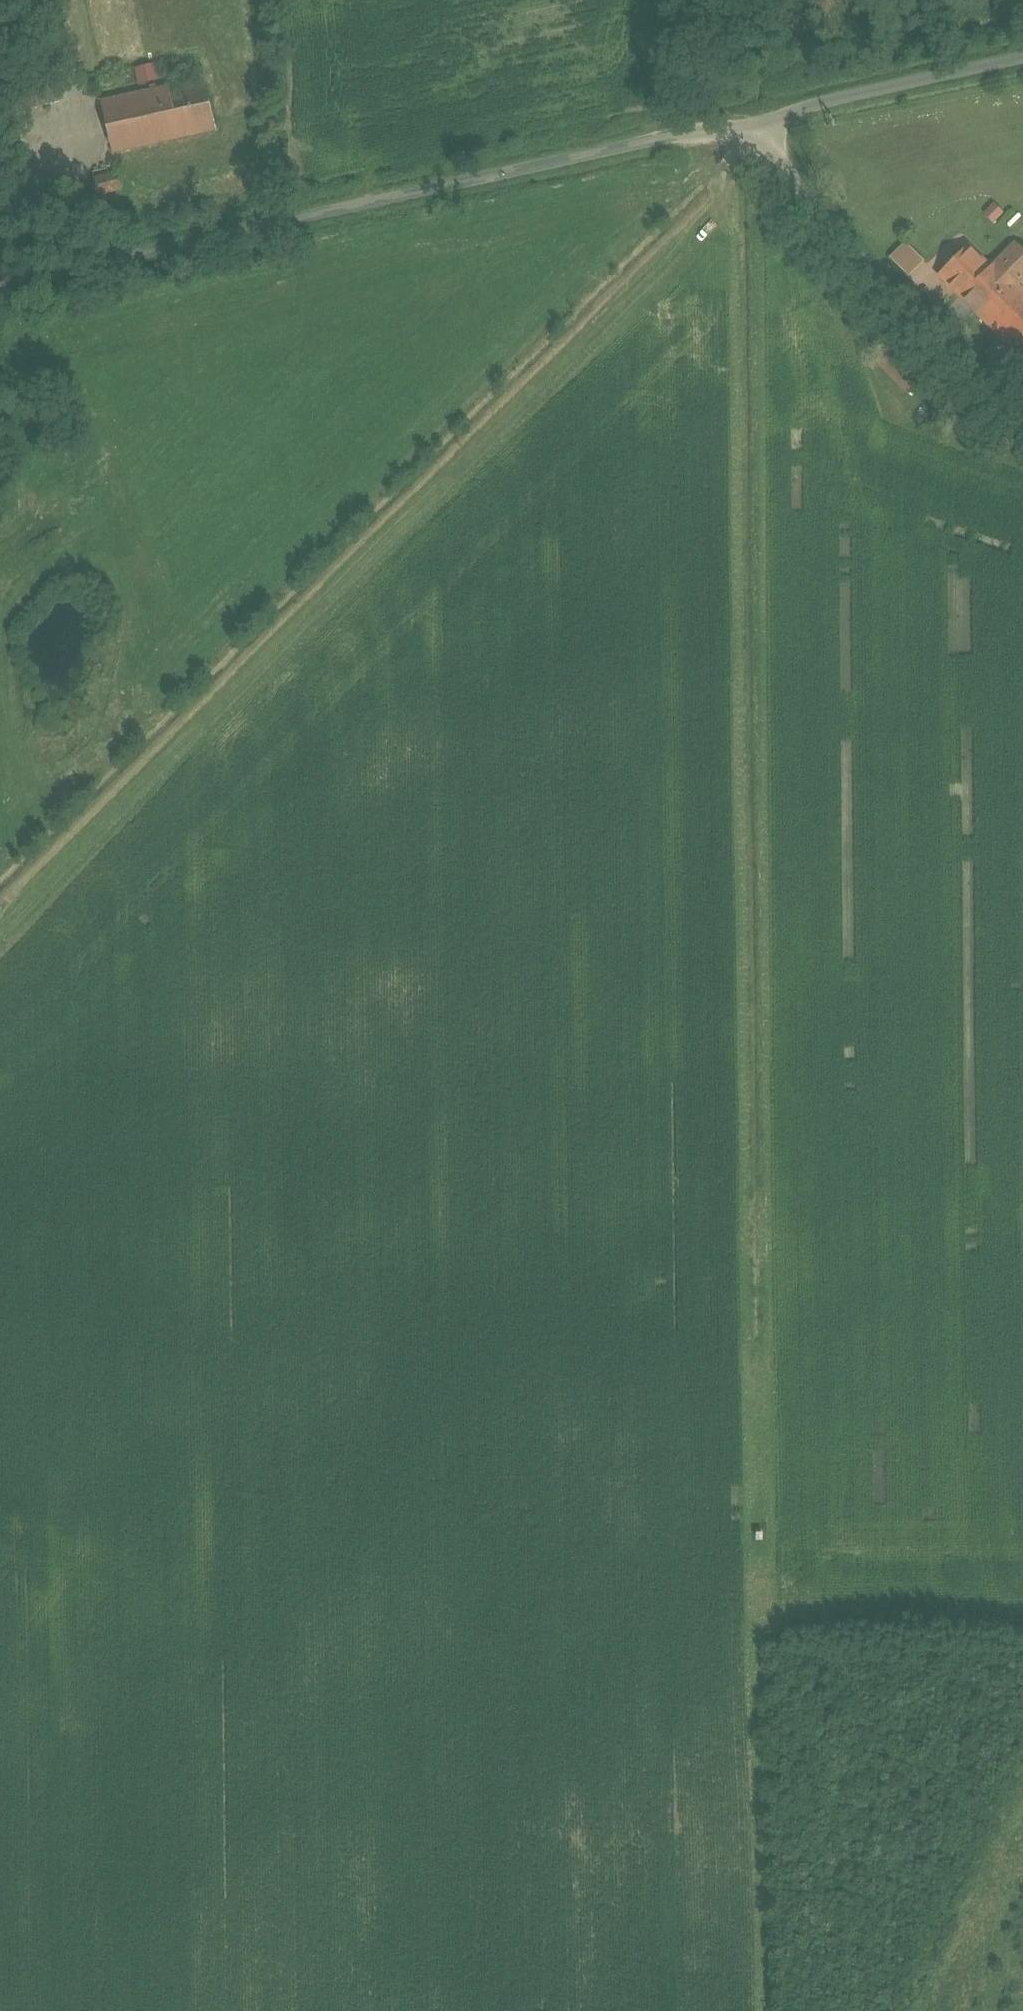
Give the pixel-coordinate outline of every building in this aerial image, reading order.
[(43,103),(66,98),(63,80),(60,65),(27,72),(34,105),(43,103)] [(139,69),(142,83),(162,79),(159,65),(139,69)] [(106,98),(117,156),(184,143),(182,135),(220,128),(211,83),(173,90),(172,85),(106,98)] [(117,169),(92,176),(98,196),(123,189),(117,169)] [(997,202),(986,214),(998,226),(1010,214),(997,202)] [(1007,226),(1012,231),(1022,221),(1022,217),(1020,214),(1007,226)] [(928,261),(909,241),(892,257),(911,277),(928,261)] [(941,275),(1014,349),(1022,358),(1022,246),(1018,241),(995,263),(974,242),(941,275)]
